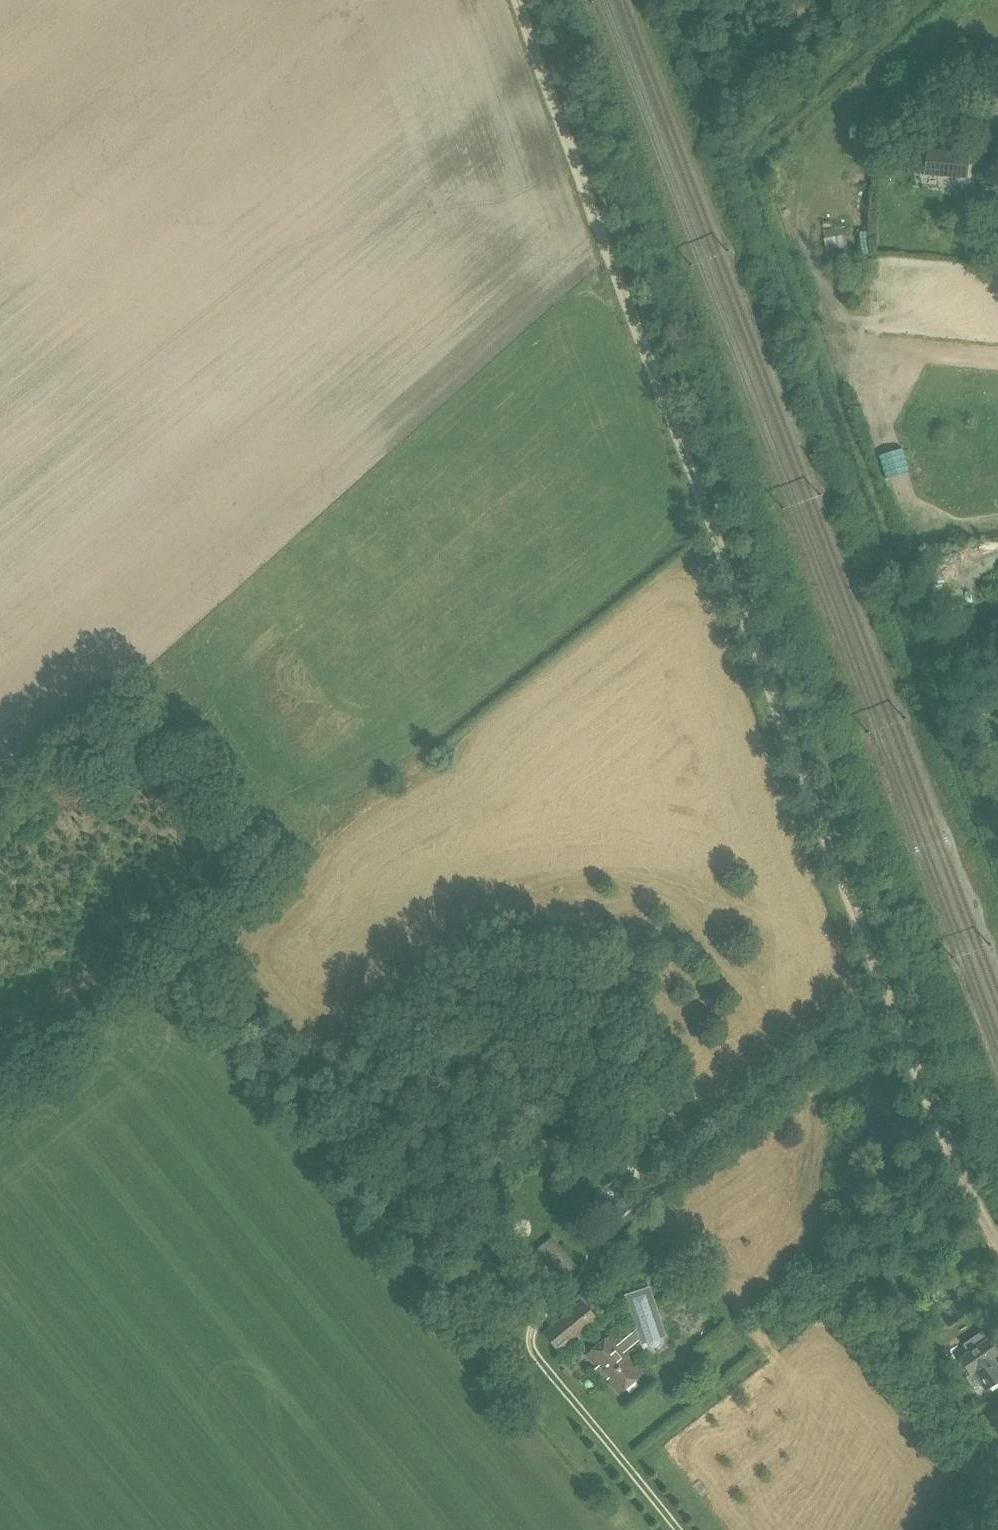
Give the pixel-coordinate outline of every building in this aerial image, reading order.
[(962,156),(931,159),(933,179),(964,176),(962,156)] [(853,217),(870,218),(871,206),(853,205),(853,217)] [(824,237),(825,251),(847,247),(846,234),(824,237)] [(979,722),(988,712),(979,703),(970,713),(979,722)] [(514,1269),(537,1297),(551,1286),(577,1265),(552,1236),(514,1269)] [(883,1292),(892,1307),(902,1301),(892,1285),(883,1292)] [(557,1318),(573,1336),(608,1307),(592,1289),(557,1318)] [(587,1354),(619,1393),(642,1374),(624,1352),(640,1339),(642,1344),(646,1343),(647,1344),(648,1345),(649,1346),(650,1347),(652,1348),(653,1348),(654,1348),(656,1347),(657,1347),(658,1346),(659,1345),(660,1344),(661,1342),(661,1341),(661,1340),(661,1339),(661,1338),(665,1336),(650,1291),(645,1292),(644,1289),(630,1294),(631,1297),(627,1298),(637,1328),(618,1344),(610,1335),(587,1354)] [(986,1390),(997,1382),(997,1365),(993,1358),(997,1354),(997,1353),(988,1339),(989,1339),(983,1330),(963,1344),(969,1351),(961,1357),(971,1372),(973,1371),(986,1390)]
